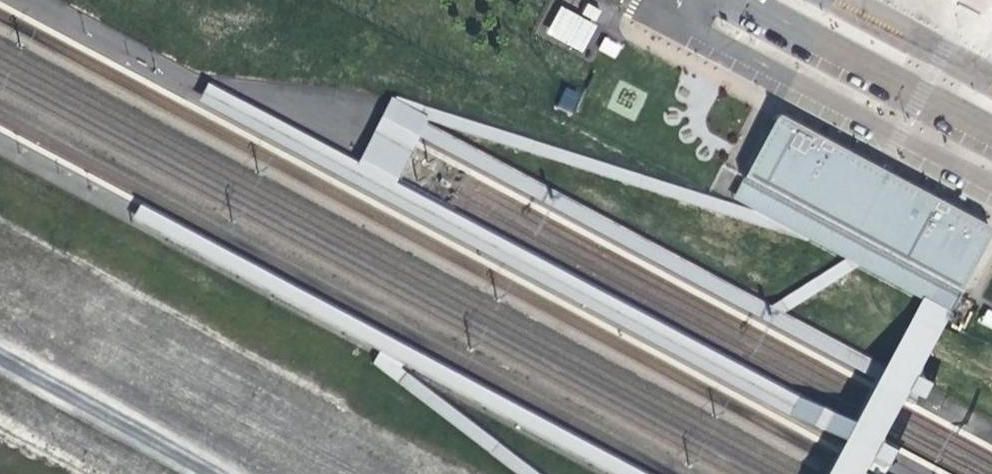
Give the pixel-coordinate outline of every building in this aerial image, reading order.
[(546,36),(585,51),(597,22),(558,7),(546,36)] [(617,49),(604,41),(599,50),(612,57),(617,49)] [(354,165),(205,85),(196,102),(847,449),(856,432),(380,179),(354,165)] [(557,107),(572,114),(582,94),(566,87),(557,107)] [(755,214),(396,97),(394,101),(390,98),(354,165),(380,179),(406,130),(413,116),(817,248),(755,214)] [(874,172),(773,117),(741,177),(740,181),(840,234),(956,296),(957,294),(990,233),(981,228),(874,172)] [(946,318),(959,295),(957,294),(956,296),(840,234),(740,181),(729,200),(755,214),(817,248),(839,259),(850,265),(923,306),(890,368),(883,382),(856,432),(847,449),(834,473),(864,473),(871,461),(878,447),(906,394),(913,380),(946,318)] [(839,259),(770,305),(775,308),(781,311),(850,265),(839,259)] [(979,323),(991,329),(991,312),(986,309),(979,323)] [(918,375),(909,391),(924,399),(933,383),(918,375)]
